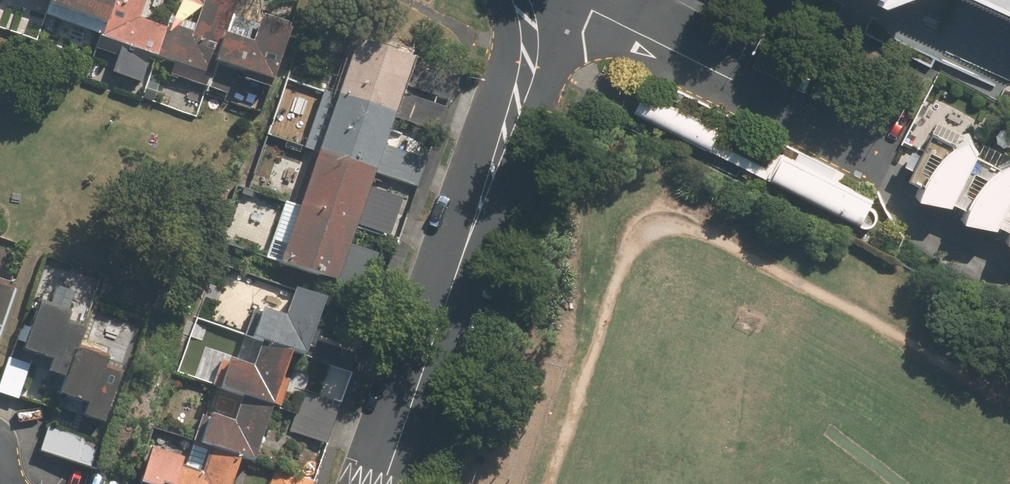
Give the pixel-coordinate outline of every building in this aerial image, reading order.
[(104,25),(113,0),(51,0),(49,6),(104,25)] [(160,44),(170,16),(144,7),(146,0),(113,0),(104,25),(100,38),(155,57),(160,44)] [(215,63),(225,35),(235,6),(218,0),(203,0),(195,24),(170,16),(160,44),(155,57),(211,76),(215,63)] [(215,63),(271,82),(291,26),(259,15),(250,43),(225,35),(215,63)] [(390,118),(409,62),(355,43),(336,99),(390,118)] [(720,129),(647,93),(637,113),(863,225),(873,205),(773,155),(767,167),(714,141),(720,129)] [(370,173),(390,118),(336,99),(316,154),(370,173)] [(938,136),(923,175),(941,182),(937,191),(979,207),(976,216),(1002,226),(1009,228),(1009,158),(997,164),(979,152),(973,136),(953,142),(938,136)] [(351,229),(370,173),(316,154),(297,210),(351,229)] [(331,284),(351,229),(297,210),(277,266),(331,284)] [(13,289),(0,285),(0,327),(13,289)] [(294,354),(301,357),(321,303),(293,293),(284,317),(259,308),(248,337),(265,344),(294,354)] [(38,301),(23,353),(48,361),(45,373),(64,378),(74,345),(78,330),(64,325),(69,310),(38,301)] [(269,406),(274,408),(294,354),(265,344),(256,368),(231,359),(221,389),(241,396),(269,406)] [(64,378),(58,398),(84,406),(80,418),(99,423),(114,375),(100,370),(104,354),(74,345),(64,378)] [(11,356),(0,386),(0,390),(17,396),(29,362),(11,356)] [(238,457),(250,461),(269,406),(241,396),(232,421),(207,412),(196,441),(210,446),(238,457)] [(74,464),(81,445),(47,432),(40,452),(74,464)] [(238,457),(210,446),(201,471),(176,462),(168,483),(229,483),(238,457)] [(313,480),(276,468),(270,483),(312,483),(313,480)]
